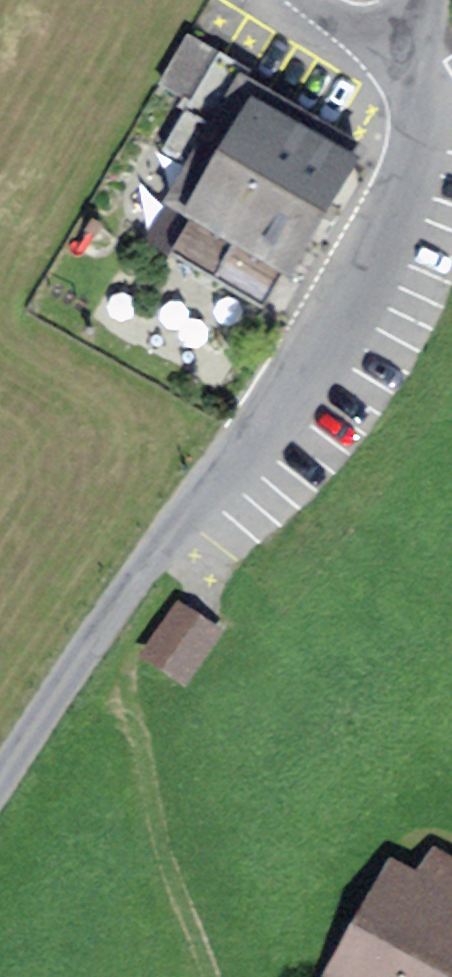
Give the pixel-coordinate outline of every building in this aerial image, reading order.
[(254,107),(186,223),(302,288),(370,170),(254,107)] [(191,607),(156,663),(206,694),(242,639),(191,607)] [(440,855),(426,880),(397,864),(331,976),(451,976),(451,862),(440,855)]
